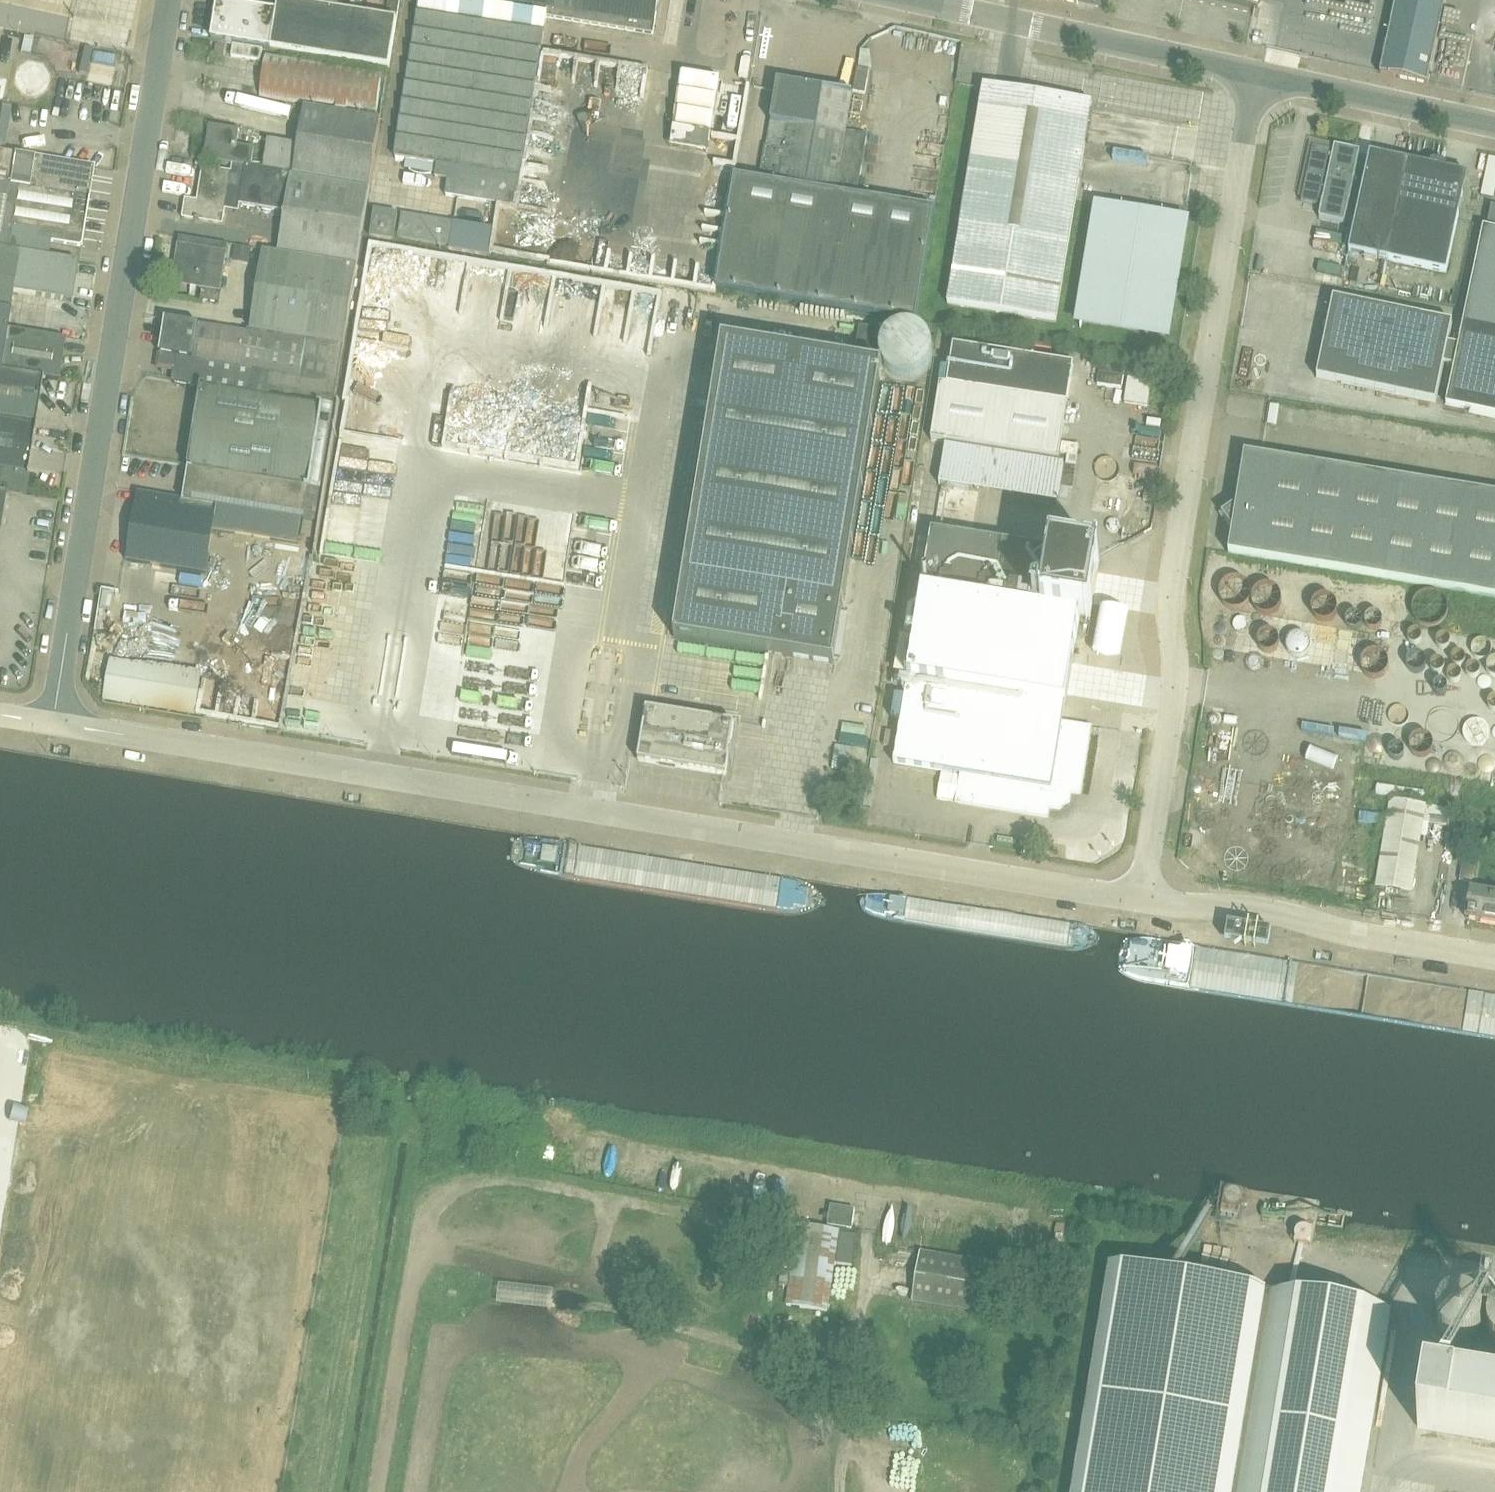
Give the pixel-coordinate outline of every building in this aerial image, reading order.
[(278,3),(276,11),(270,49),(389,68),(397,20),(386,18),(337,10),(339,0),(278,0),(278,3)] [(400,0),(389,0),(386,18),(397,20),(400,0)] [(514,206),(545,16),(653,34),(659,0),(657,0),(512,0),(510,2),(499,0),(494,0),(493,7),(452,0),(420,0),(395,156),(437,163),(435,177),(448,179),(445,195),(514,206)] [(1445,0),(1396,0),(1380,74),(1427,84),(1445,0)] [(270,49),(276,11),(217,2),(211,39),(270,49)] [(376,112),(382,73),(267,55),(260,93),(297,99),(376,112)] [(646,68),(631,158),(705,170),(719,80),(646,68)] [(847,130),(852,94),(777,82),(767,145),(766,145),(760,181),(735,177),(716,289),(820,306),(849,130),(847,130)] [(1092,103),(984,85),(948,305),(1056,322),(1092,103)] [(370,186),(381,119),(304,106),(298,145),(268,140),(263,169),(370,186)] [(204,159),(232,164),(246,166),(251,167),(254,148),(237,145),(239,130),(220,127),(219,130),(209,128),(204,159)] [(849,130),(820,306),(916,322),(935,202),(858,189),(868,133),(849,130)] [(1313,146),(1301,201),(1317,205),(1318,201),(1322,202),(1319,218),(1344,223),(1360,151),(1335,146),(1334,150),(1313,146)] [(80,246),(93,167),(0,152),(0,249),(38,254),(40,240),(80,246)] [(1431,166),(1409,162),(1370,154),(1349,252),(1446,273),(1467,175),(1446,170),(1446,167),(1446,166),(1445,164),(1444,164),(1434,161),(1431,163),(1431,166)] [(240,204),(246,166),(232,164),(231,172),(202,167),(197,201),(185,199),(182,218),(223,224),(225,209),(239,211),(240,204)] [(263,169),(251,167),(246,166),(240,204),(284,212),(278,252),(357,265),(370,186),(263,169)] [(1487,205),(1483,223),(1487,224),(1487,228),(1483,227),(1458,345),(1448,343),(1452,323),(1333,298),(1316,379),(1436,404),(1444,364),(1454,366),(1446,406),(1494,416),(1494,207),(1487,205)] [(375,210),(370,236),(393,240),(398,214),(375,210)] [(402,213),(398,237),(450,245),(454,222),(402,213)] [(178,244),(172,279),(203,284),(202,288),(220,291),(227,252),(178,244)] [(235,245),(232,261),(242,263),(248,264),(252,248),(235,245)] [(38,254),(0,249),(0,304),(10,305),(13,291),(63,299),(71,301),(72,293),(78,261),(49,256),(44,255),(38,254)] [(357,265),(278,252),(263,250),(250,329),(344,344),(357,265)] [(10,305),(0,304),(0,362),(5,330),(6,330),(10,305)] [(344,344),(250,329),(247,328),(247,332),(165,319),(159,362),(163,368),(174,369),(171,382),(201,387),(202,386),(322,405),(323,401),(334,403),(344,344)] [(880,358),(881,361),(883,365),(885,367),(886,369),(888,371),(889,372),(891,373),(894,374),(895,375),(898,376),(903,377),(907,377),(910,377),(913,377),(915,377),(918,376),(920,374),(923,372),(926,369),(928,366),(930,363),(931,361),(932,358),(932,356),(932,354),(932,352),(932,349),(932,346),(931,344),(930,341),(929,338),(927,336),(925,333),(923,331),(921,330),(919,328),(916,327),(913,326),(911,326),(908,325),(904,325),(902,325),(900,326),(897,327),(895,328),(892,329),(890,331),(888,333),(886,335),(884,337),(883,339),(881,342),(880,345),(880,348),(880,350),(880,352),(880,355),(880,358)] [(878,329),(859,326),(854,361),(872,364),(878,329)] [(6,330),(5,330),(0,362),(0,371),(40,378),(45,378),(58,380),(65,339),(6,330)] [(723,340),(674,638),(833,663),(882,366),(723,340)] [(953,346),(947,385),(1067,405),(1074,365),(953,346)] [(0,371),(0,492),(6,493),(21,495),(40,378),(0,371)] [(947,385),(940,384),(931,440),(1059,461),(1067,405),(947,385)] [(183,500),(217,506),(303,520),(322,405),(202,386),(201,387),(187,481),(183,500)] [(946,446),(939,486),(1057,504),(1064,464),(946,446)] [(1405,480),(1245,454),(1237,504),(1226,511),(1225,519),(1232,530),(1229,553),(1494,597),(1494,495),(1405,480)] [(206,573),(213,530),(216,511),(179,505),(180,500),(137,493),(126,560),(146,563),(206,573)] [(299,544),(303,520),(217,506),(216,511),(213,530),(299,544)] [(1100,558),(1004,542),(932,531),(913,648),(907,685),(894,764),(962,775),(958,803),(1047,817),(1049,807),(1059,809),(1068,802),(1070,792),(1079,794),(1090,728),(1063,723),(1080,616),(1090,617),(1100,558)] [(897,645),(891,683),(907,685),(913,648),(897,645)] [(646,708),(638,761),(726,775),(734,723),(646,708)] [(886,732),(884,746),(894,748),(896,733),(886,732)] [(830,781),(828,798),(840,800),(843,783),(830,781)] [(1390,800),(1376,887),(1412,892),(1426,806),(1390,800)] [(1479,850),(1465,848),(1459,881),(1473,883),(1479,850)] [(1471,891),(1466,919),(1494,923),(1494,895),(1471,891)] [(1227,927),(1227,930),(1225,941),(1268,948),(1270,937),(1271,934),(1271,930),(1228,923),(1227,927)] [(856,1208),(831,1205),(828,1225),(853,1229),(856,1208)] [(842,1231),(800,1224),(788,1304),(830,1311),(842,1231)] [(1271,1292),(1110,1266),(1073,1491),(1238,1491),(1271,1292)] [(1271,1292),(1238,1491),(1361,1491),(1390,1312),(1271,1292)] [(1424,1385),(1418,1427),(1494,1440),(1494,1397),(1424,1385)]
